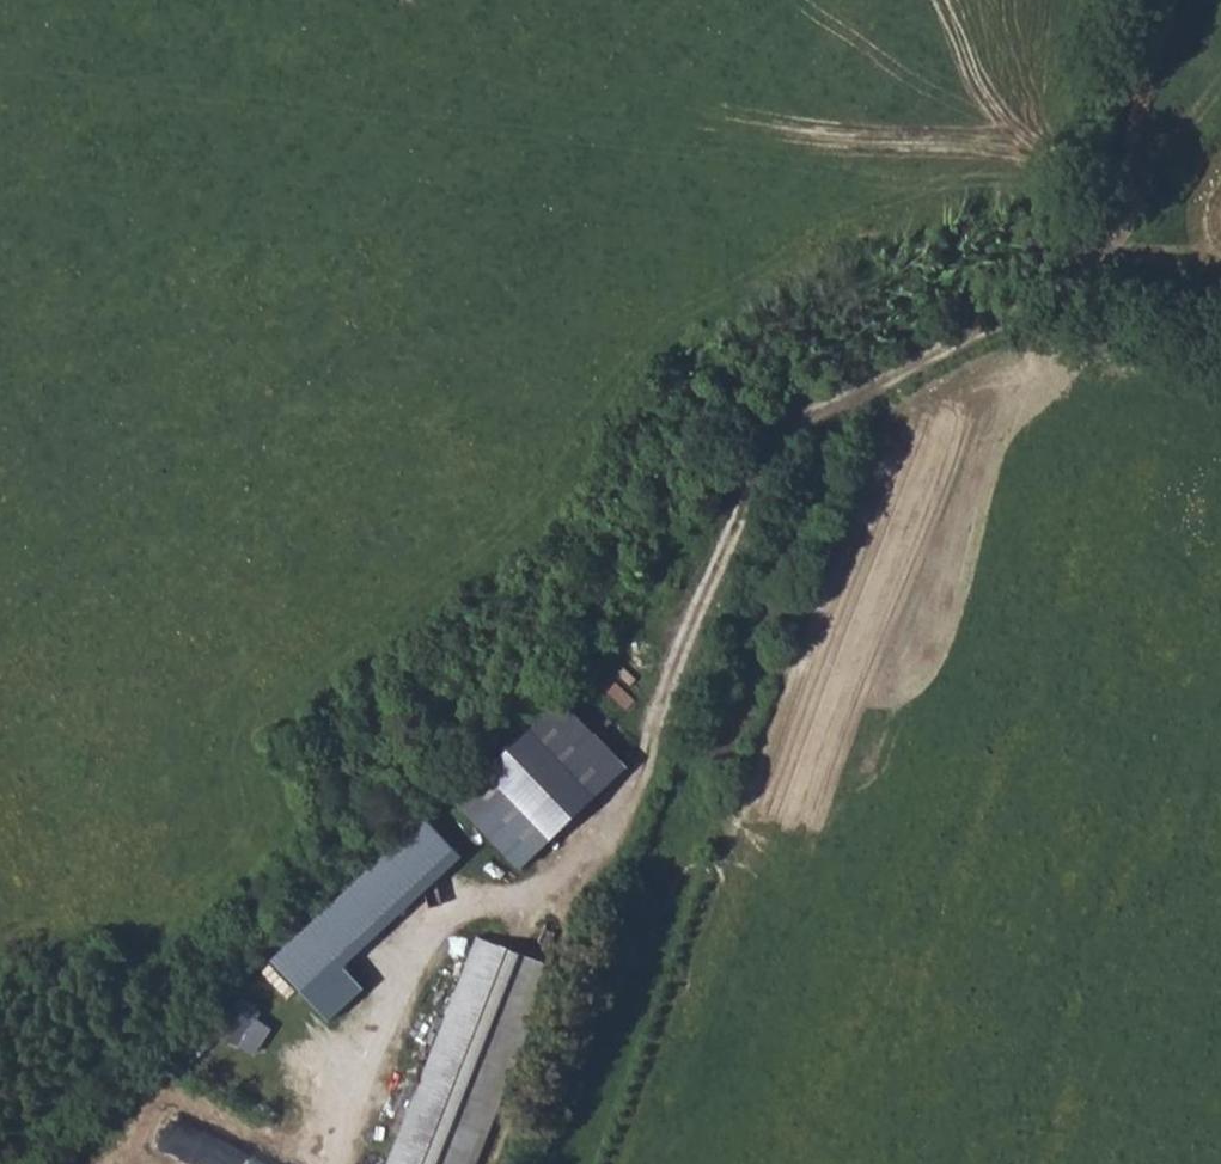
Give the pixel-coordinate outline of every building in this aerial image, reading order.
[(454,792),(520,869),(628,766),(562,696),(454,792)] [(272,957),(328,1018),(369,988),(348,968),(472,858),(428,820),(272,957)] [(548,931),(466,899),(364,1163),(458,1163),(548,931)] [(221,1034),(258,1054),(277,1019),(239,999),(221,1034)]
